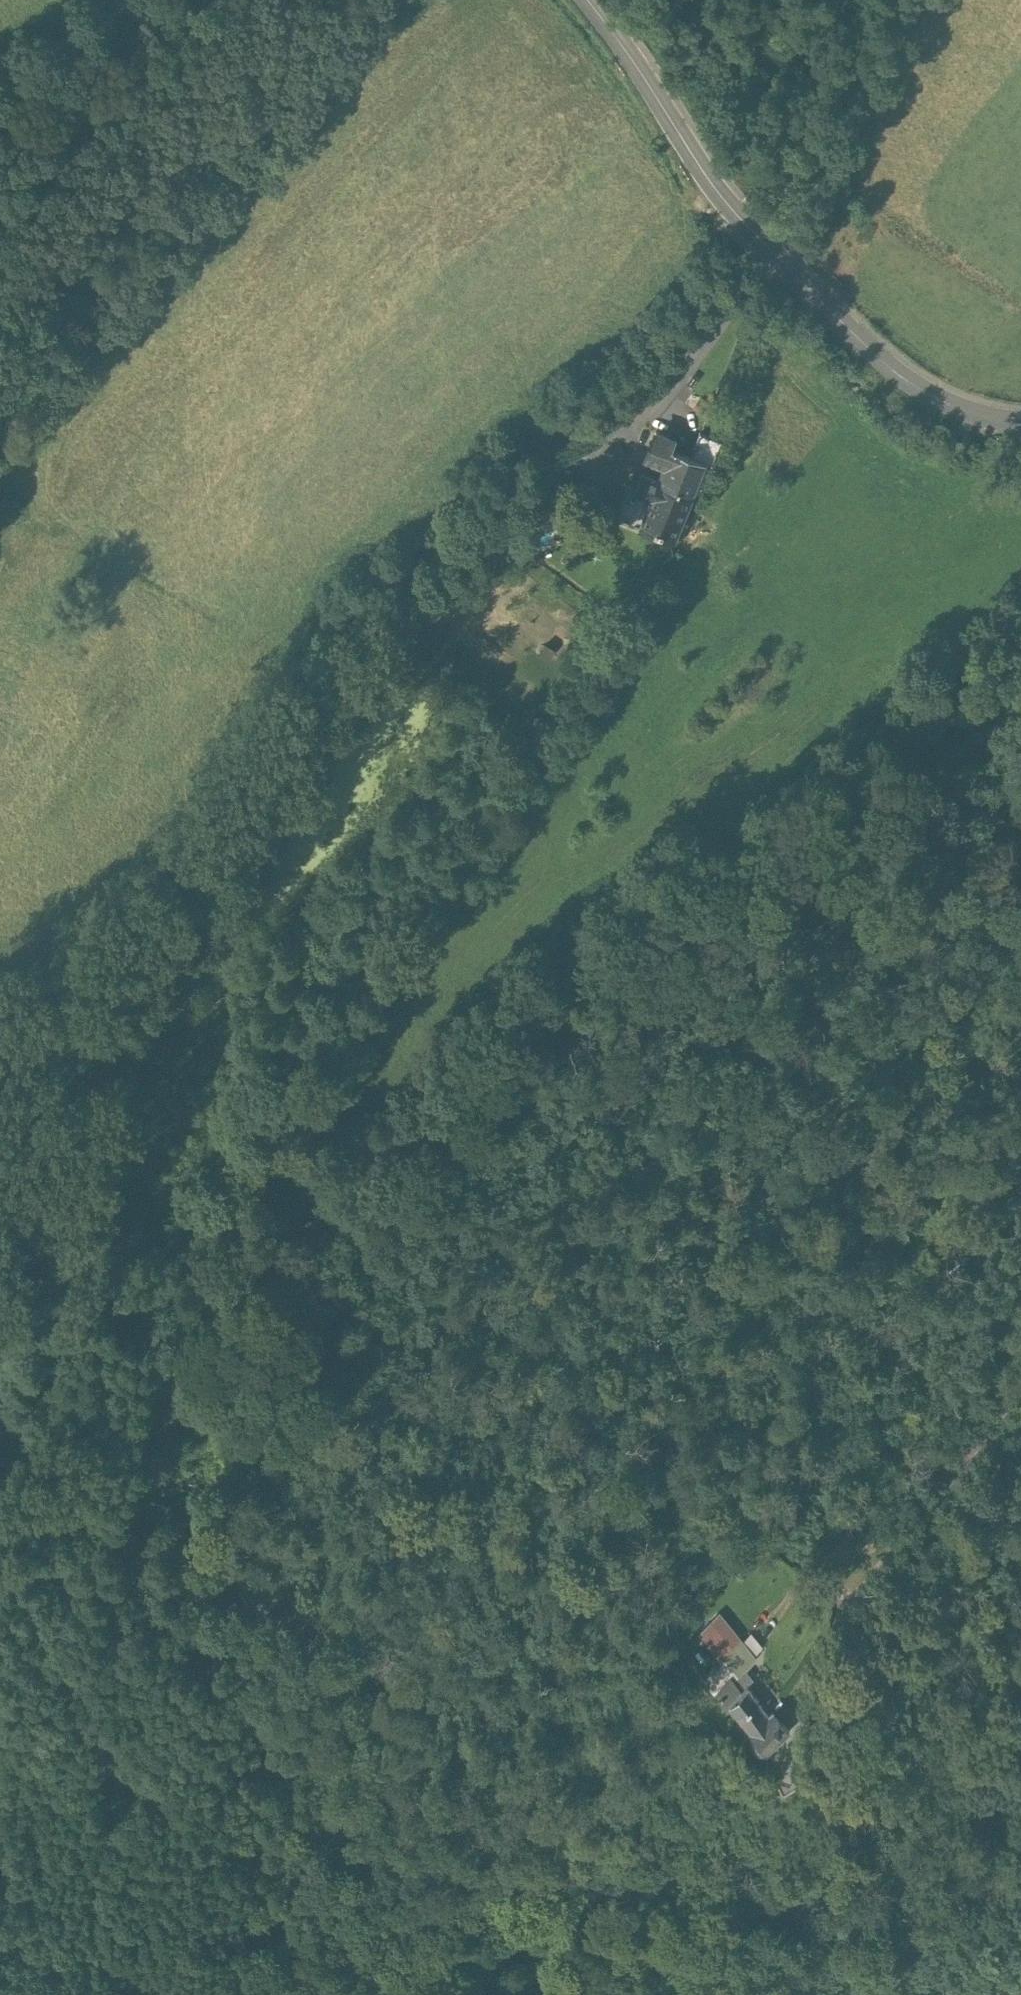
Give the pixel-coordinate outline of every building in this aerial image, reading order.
[(674,543),(704,464),(669,451),(674,439),(653,431),(642,460),(661,468),(637,529),(674,543)] [(745,1640),(767,1619),(744,1596),(722,1616),(745,1640)] [(702,1662),(711,1672),(726,1658),(730,1662),(737,1655),(746,1647),(715,1611),(703,1622),(722,1643),(702,1662)] [(762,1724),(785,1704),(769,1686),(773,1683),(767,1676),(760,1683),(743,1664),(745,1663),(737,1655),(730,1662),(726,1658),(711,1672),(721,1683),(724,1686),(726,1684),(747,1705),(746,1706),(747,1715),(752,1724),(762,1724)]
